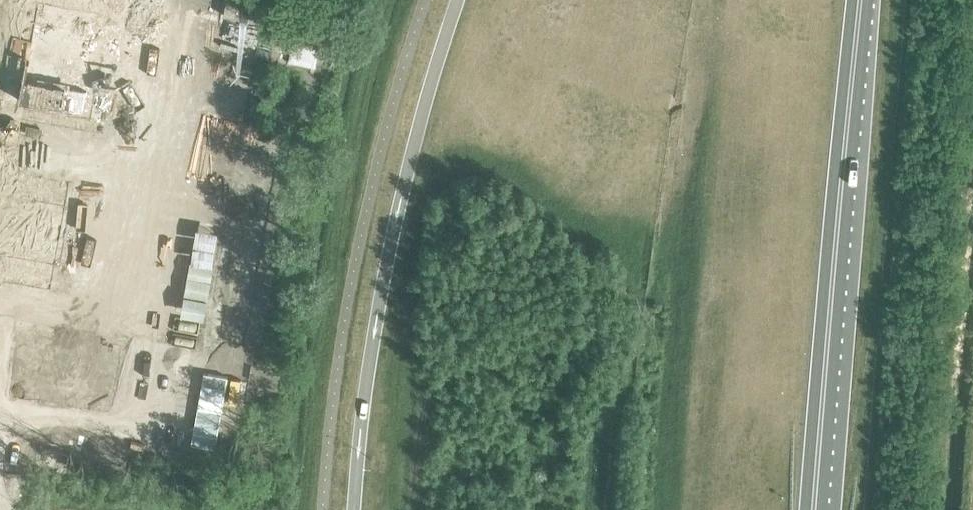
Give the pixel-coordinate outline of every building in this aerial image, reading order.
[(32,84),(116,98),(131,0),(47,0),(32,84)]
